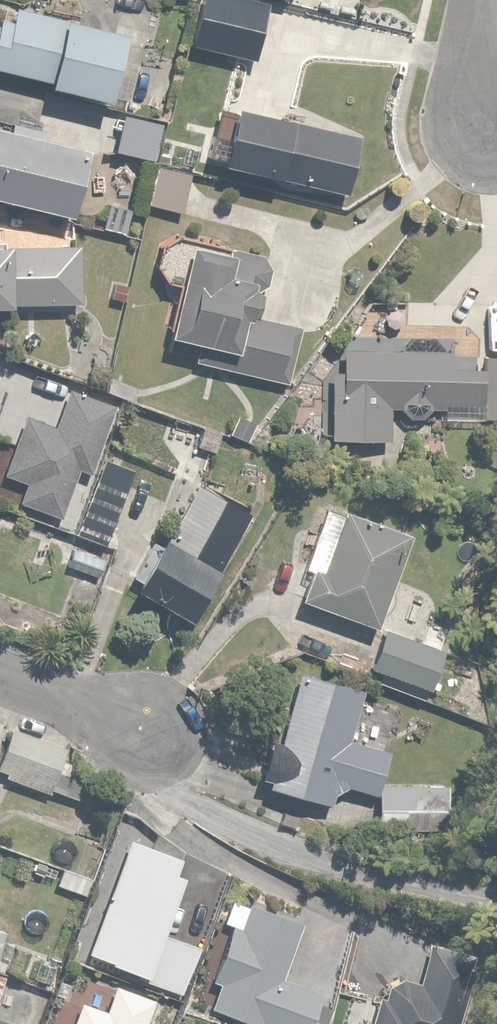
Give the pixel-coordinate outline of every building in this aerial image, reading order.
[(194,50),(258,61),(268,0),(203,0),(194,50)] [(18,9),(15,21),(2,18),(0,26),(0,70),(51,82),(49,88),(110,102),(112,91),(128,95),(135,64),(118,60),(124,33),(18,9)] [(219,105),(206,160),(346,194),(359,139),(219,105)] [(154,159),(162,123),(123,114),(114,149),(154,159)] [(0,129),(0,199),(72,217),(88,150),(0,129)] [(191,172),(154,164),(146,205),(183,212),(191,172)] [(166,283),(177,288),(168,339),(197,345),(193,367),(286,384),(296,327),(264,321),(268,299),(260,298),(268,254),(176,237),(159,246),(153,270),(166,283)] [(0,246),(0,307),(16,307),(16,301),(82,300),(81,245),(0,246)] [(331,438),(391,436),(391,408),(401,408),(401,409),(402,410),(402,411),(403,412),(404,413),(405,414),(406,415),(407,416),(408,416),(409,417),(410,417),(411,418),(412,418),(413,418),(414,418),(415,418),(416,418),(417,418),(418,418),(419,418),(421,418),(422,417),(423,417),(424,416),(425,416),(425,415),(426,414),(427,414),(428,413),(428,412),(429,411),(430,410),(430,409),(431,408),(444,408),(444,417),(496,417),(496,357),(485,357),(485,367),(450,367),(450,351),(344,350),(344,373),(332,373),(331,438)] [(238,415),(228,433),(253,447),(263,429),(238,415)] [(133,481),(103,469),(80,522),(111,535),(133,481)] [(254,514),(197,481),(135,588),(192,620),(254,514)] [(412,537),(332,508),(309,568),(311,569),(301,599),(379,627),(412,537)] [(108,562),(75,550),(67,571),(100,583),(108,562)] [(446,652),(383,633),(371,672),(376,673),(373,684),(439,704),(449,669),(441,667),(446,652)] [(364,693),(301,675),(282,741),(271,738),(260,775),(269,778),(268,784),(329,801),(335,782),(374,793),(386,750),(350,739),(364,693)] [(92,776),(94,771),(62,759),(72,732),(16,712),(0,756),(0,771),(7,773),(6,775),(83,802),(92,776)] [(454,781),(379,784),(381,829),(456,826),(454,781)] [(180,858),(132,840),(87,954),(137,974),(136,979),(181,997),(201,945),(166,932),(187,878),(174,873),(180,858)] [(88,888),(101,846),(86,841),(76,871),(69,869),(65,881),(88,888)] [(305,920),(230,892),(221,916),(237,922),(215,980),(223,983),(213,1010),(251,1023),(312,1023),(324,992),(284,977),(305,920)] [(372,1023),(453,1023),(471,966),(430,953),(421,981),(405,976),(390,982),(387,998),(378,996),(372,1023)] [(155,998),(116,984),(108,1007),(86,999),(77,1023),(146,1023),(155,998)]
